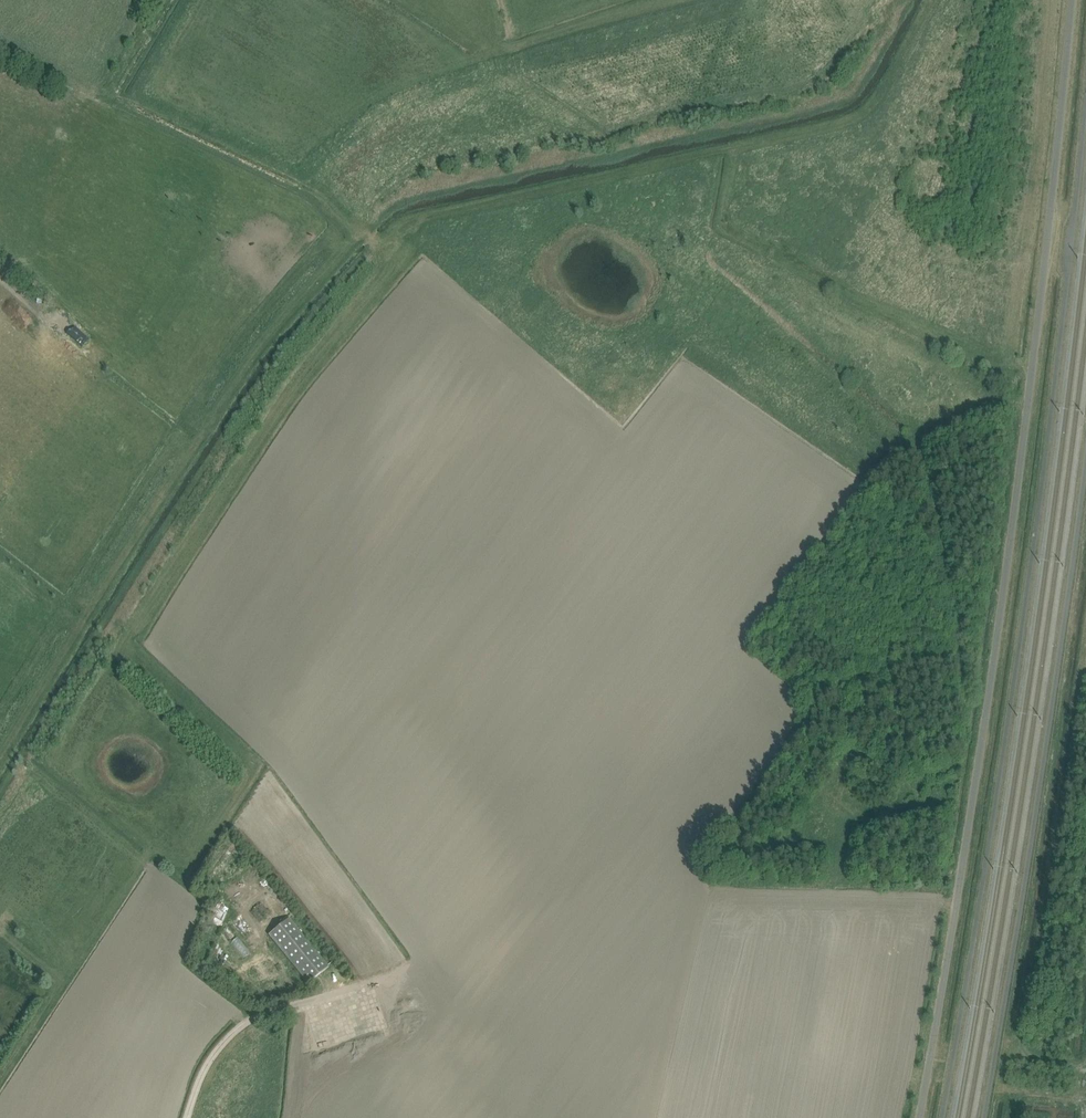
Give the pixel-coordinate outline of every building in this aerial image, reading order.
[(233,842),(207,879),(211,882),(237,845),(233,842)] [(213,924),(224,929),(230,916),(219,911),(213,924)] [(289,918),(268,935),(269,936),(276,944),(305,980),(308,984),(329,967),(289,918)] [(244,960),(253,955),(243,938),(235,943),(244,960)]
